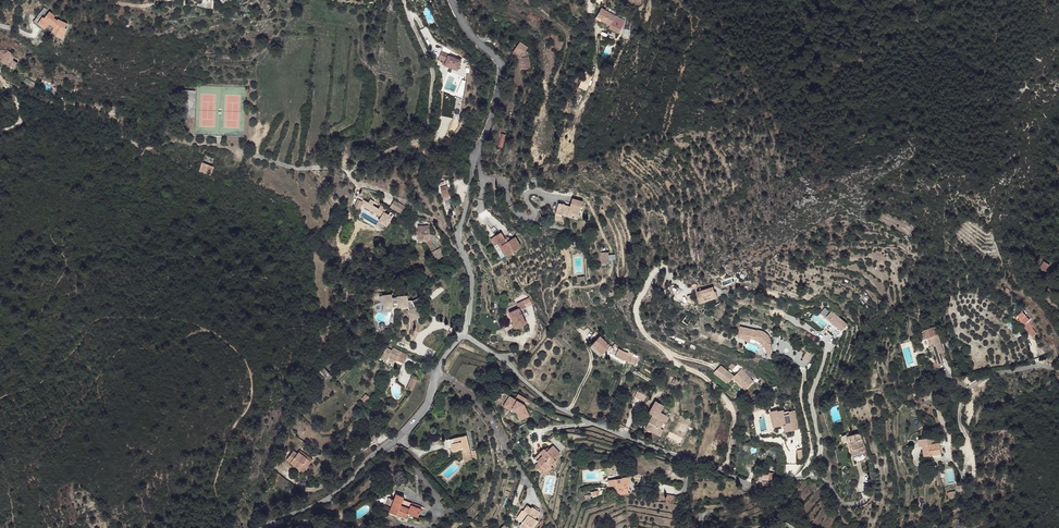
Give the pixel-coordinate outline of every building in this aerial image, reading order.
[(53,17),(42,9),(37,16),(40,18),(37,23),(45,29),(47,25),(49,24),(53,27),(52,29),(51,31),(56,33),(55,35),(54,37),(61,40),(65,30),(64,29),(65,25),(56,20),(55,22),(51,19),(52,18),(53,17)] [(600,12),(593,18),(597,22),(595,23),(604,36),(613,28),(611,26),(603,15),(600,12)] [(606,13),(603,15),(611,26),(614,23),(606,13)] [(40,18),(37,16),(31,24),(42,32),(45,29),(37,23),(40,18)] [(525,45),(516,54),(521,59),(523,61),(523,73),(531,73),(531,62),(532,61),(533,60),(533,59),(532,57),(531,55),(530,54),(532,52),(525,45)] [(8,58),(7,60),(1,57),(0,60),(0,61),(9,66),(12,60),(8,58)] [(461,64),(448,59),(443,70),(456,75),(461,64)] [(502,147),(506,134),(500,133),(497,146),(502,147)] [(214,167),(202,162),(199,171),(211,175),(212,173),(214,167)] [(445,190),(441,191),(444,200),(450,198),(447,189),(445,190)] [(365,202),(360,199),(355,209),(360,212),(365,202)] [(394,199),(390,207),(401,213),(406,206),(394,199)] [(563,206),(562,207),(577,217),(582,218),(585,203),(574,200),(572,208),(563,206)] [(562,207),(560,208),(559,212),(567,215),(577,217),(562,207)] [(424,230),(418,229),(417,237),(425,239),(432,252),(437,250),(436,249),(435,246),(428,238),(431,238),(431,234),(429,234),(429,233),(429,225),(424,225),(424,230)] [(501,230),(494,235),(498,241),(506,254),(521,244),(516,235),(511,238),(509,235),(505,237),(501,230)] [(433,233),(429,233),(429,234),(431,234),(431,238),(428,238),(435,246),(436,249),(439,248),(435,240),(434,237),(433,235),(433,233)] [(1042,262),(1038,268),(1045,272),(1048,266),(1042,262)] [(388,289),(386,298),(400,301),(403,301),(402,305),(407,307),(410,321),(417,320),(416,314),(419,314),(419,312),(422,311),(420,302),(413,303),(413,302),(409,301),(410,296),(395,293),(396,291),(388,289)] [(698,297),(701,303),(709,300),(708,299),(712,298),(709,292),(702,296),(698,297)] [(519,307),(510,311),(518,325),(526,322),(521,309),(527,306),(524,299),(517,303),(519,307)] [(702,311),(695,308),(693,314),(694,315),(699,317),(702,311)] [(847,324),(832,310),(827,315),(832,320),(824,328),(834,337),(847,324)] [(510,311),(514,321),(515,321),(517,326),(518,325),(510,311)] [(693,314),(688,312),(683,322),(689,325),(691,322),(694,315),(693,314)] [(1029,319),(1025,315),(1022,319),(1023,321),(1026,324),(1024,326),(1026,328),(1032,323),(1029,318),(1029,319)] [(1032,323),(1026,328),(1029,332),(1034,326),(1032,323)] [(751,329),(739,327),(736,337),(743,339),(743,340),(747,342),(749,336),(751,337),(752,338),(752,339),(753,339),(752,340),(755,341),(758,343),(760,346),(761,347),(762,349),(766,346),(766,344),(769,342),(768,340),(767,339),(767,337),(765,335),(764,334),(763,333),(760,331),(758,330),(756,329),(755,330),(752,328),(751,329)] [(933,328),(924,330),(927,339),(928,338),(932,348),(934,347),(936,353),(941,364),(945,363),(941,353),(945,352),(938,335),(936,336),(933,328)] [(600,335),(589,345),(599,356),(610,346),(600,335)] [(391,350),(385,347),(381,357),(387,360),(388,357),(397,361),(397,360),(404,363),(408,354),(392,348),(391,350)] [(627,352),(618,347),(615,354),(626,360),(627,359),(628,356),(626,355),(627,352)] [(810,362),(813,354),(806,351),(802,359),(810,362)] [(639,357),(633,355),(631,360),(627,359),(626,360),(636,364),(639,357)] [(732,374),(719,363),(712,370),(726,379),(730,375),(732,374)] [(324,380),(331,374),(321,364),(314,370),(324,380)] [(732,374),(730,375),(742,388),(750,379),(739,367),(732,374)] [(417,380),(412,378),(408,389),(413,391),(417,380)] [(937,384),(931,385),(932,392),(939,391),(937,384)] [(645,395),(635,390),(634,395),(643,399),(645,395)] [(528,398),(521,394),(517,398),(512,395),(508,402),(513,405),(514,408),(518,411),(522,420),(531,416),(526,404),(525,403),(528,398)] [(634,395),(631,401),(641,405),(643,399),(634,395)] [(664,405),(657,400),(650,412),(653,414),(649,422),(653,425),(649,430),(652,432),(654,426),(659,418),(657,417),(660,412),(664,405)] [(513,405),(508,402),(505,405),(513,410),(514,408),(513,405)] [(313,403),(308,407),(312,411),(317,407),(313,403)] [(784,425),(785,432),(799,429),(796,410),(784,412),(783,409),(770,412),(773,427),(784,425)] [(669,416),(660,412),(657,417),(659,418),(654,426),(652,432),(660,436),(663,430),(662,428),(665,421),(666,421),(669,416)] [(445,438),(448,452),(454,450),(454,448),(461,446),(463,455),(469,453),(466,433),(445,438)] [(566,449),(556,437),(550,442),(553,446),(560,454),(566,449)] [(844,439),(839,440),(840,449),(844,448),(846,461),(848,461),(850,470),(864,467),(861,450),(863,450),(860,439),(856,440),(855,440),(844,442),(844,439)] [(942,441),(936,442),(937,449),(944,448),(942,441)] [(936,442),(929,443),(931,453),(945,451),(944,448),(937,449),(936,442)] [(454,448),(454,450),(457,450),(459,451),(461,461),(471,459),(469,453),(463,455),(461,446),(454,448)] [(560,454),(553,446),(547,451),(545,449),(535,458),(539,463),(546,470),(551,466),(556,462),(554,459),(560,454)] [(294,451),(288,459),(300,469),(303,466),(306,468),(311,461),(300,452),(297,454),(294,451)] [(546,470),(539,463),(537,465),(545,475),(553,469),(551,466),(546,470)] [(774,472),(765,471),(765,475),(761,475),(760,480),(762,480),(762,484),(772,484),(772,481),(773,481),(774,472)] [(279,475),(273,483),(284,492),(290,483),(279,475)] [(614,490),(614,494),(620,493),(627,491),(626,487),(623,488),(622,478),(615,479),(616,486),(612,487),(612,490),(614,490)] [(608,484),(609,488),(612,487),(616,486),(615,479),(608,480),(608,484)] [(392,507),(390,514),(406,519),(408,515),(418,519),(422,507),(403,500),(404,498),(396,495),(394,501),(392,507)] [(517,520),(525,526),(532,518),(531,517),(534,513),(531,511),(536,504),(529,500),(528,501),(524,498),(520,504),(522,506),(517,514),(520,515),(517,520)] [(513,511),(517,514),(522,506),(520,504),(518,504),(513,511)] [(495,526),(498,527),(501,527),(507,522),(503,518),(495,526)]
